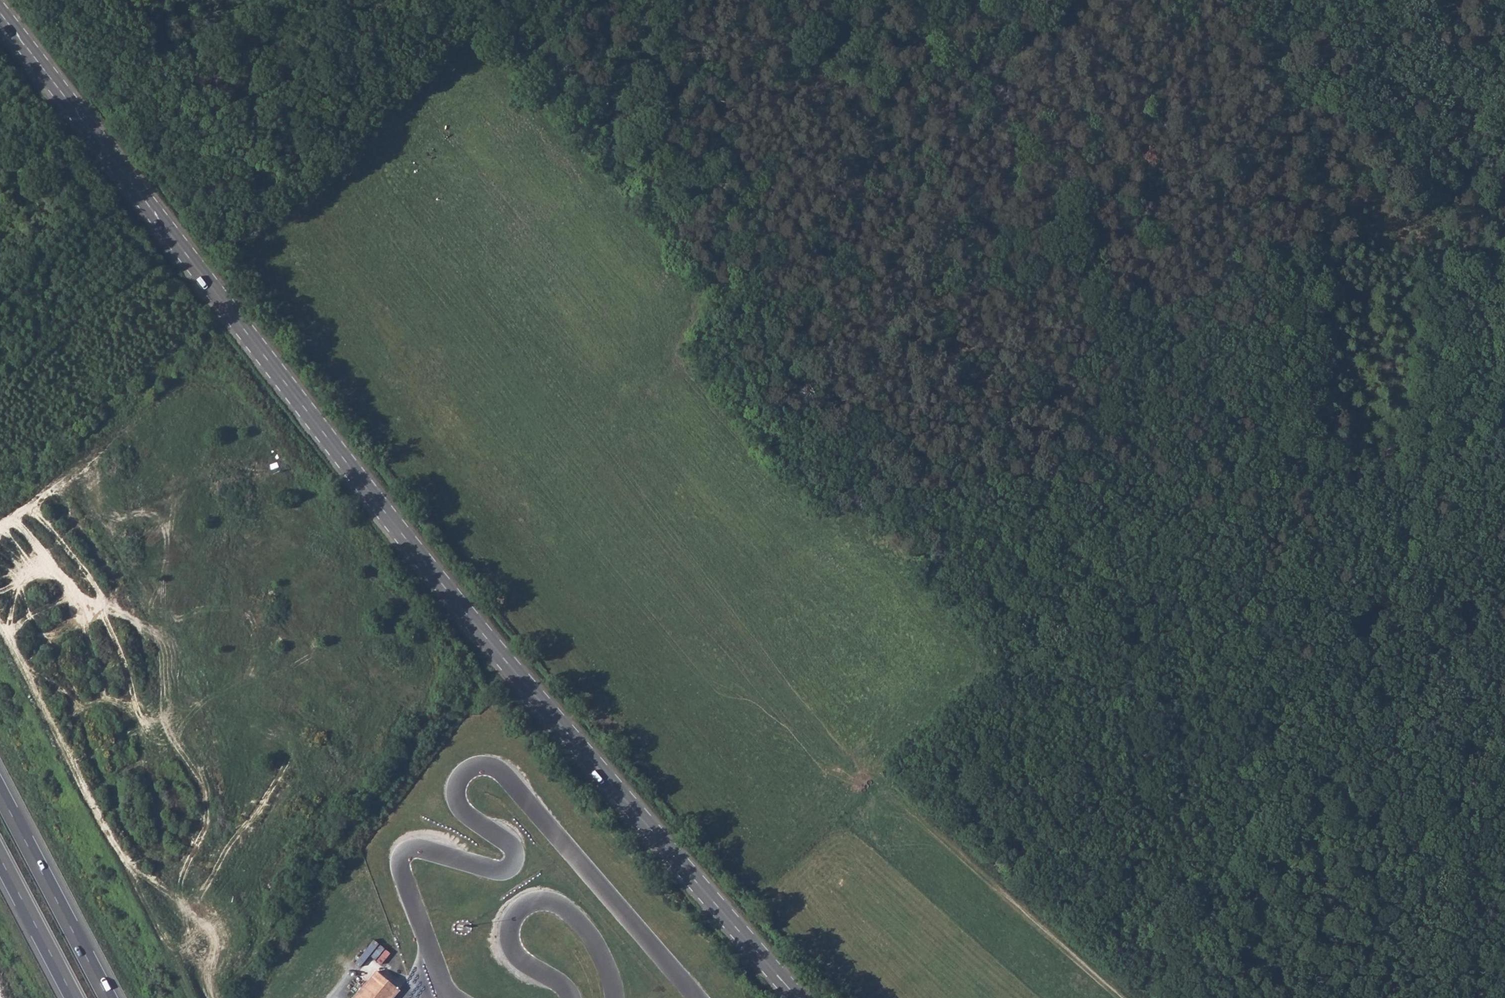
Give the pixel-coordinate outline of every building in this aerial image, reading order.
[(351,997),(391,997),(400,987),(375,968),(351,997)]
